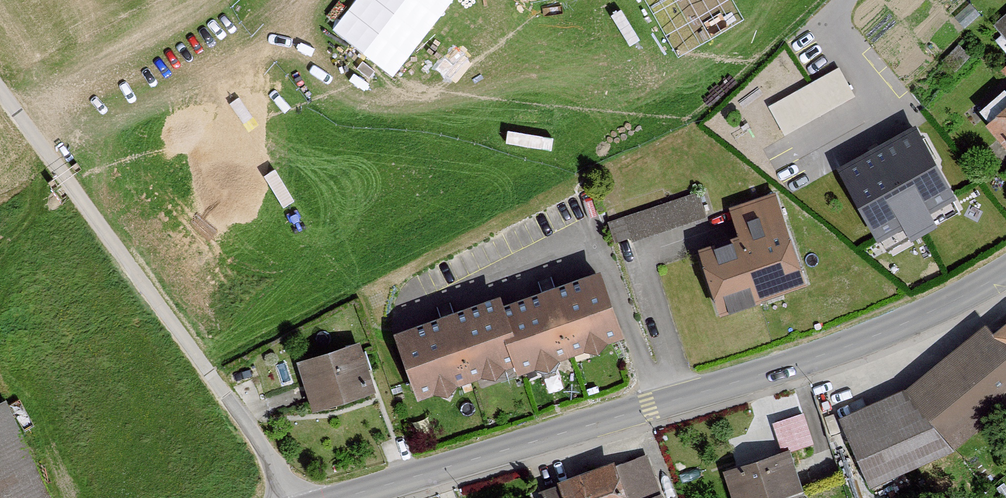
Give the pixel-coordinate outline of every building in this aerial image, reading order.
[(838,64),(768,102),(784,130),(853,92),(838,64)] [(984,106),(992,114),(1005,101),(1005,85),(984,106)] [(918,125),(843,166),(879,232),(906,217),(913,231),(938,217),(930,203),(953,191),(918,125)] [(749,238),(714,251),(738,316),(819,286),(783,190),(737,207),(749,238)] [(702,192),(613,221),(621,247),(711,218),(702,192)] [(499,289),(391,327),(416,395),(513,360),(516,369),(622,331),(598,266),(503,300),(499,289)] [(919,402),(1005,336),(995,324),(910,390),(849,416),(854,430),(919,402)] [(854,430),(877,489),(962,452),(961,445),(1005,405),(1005,335),(1005,336),(919,402),(854,430)] [(368,342),(306,364),(323,412),(385,389),(368,342)] [(12,399),(0,405),(0,497),(60,497),(12,399)] [(729,472),(737,497),(783,497),(810,490),(798,451),(729,472)] [(548,491),(551,497),(670,497),(652,452),(548,491)]
